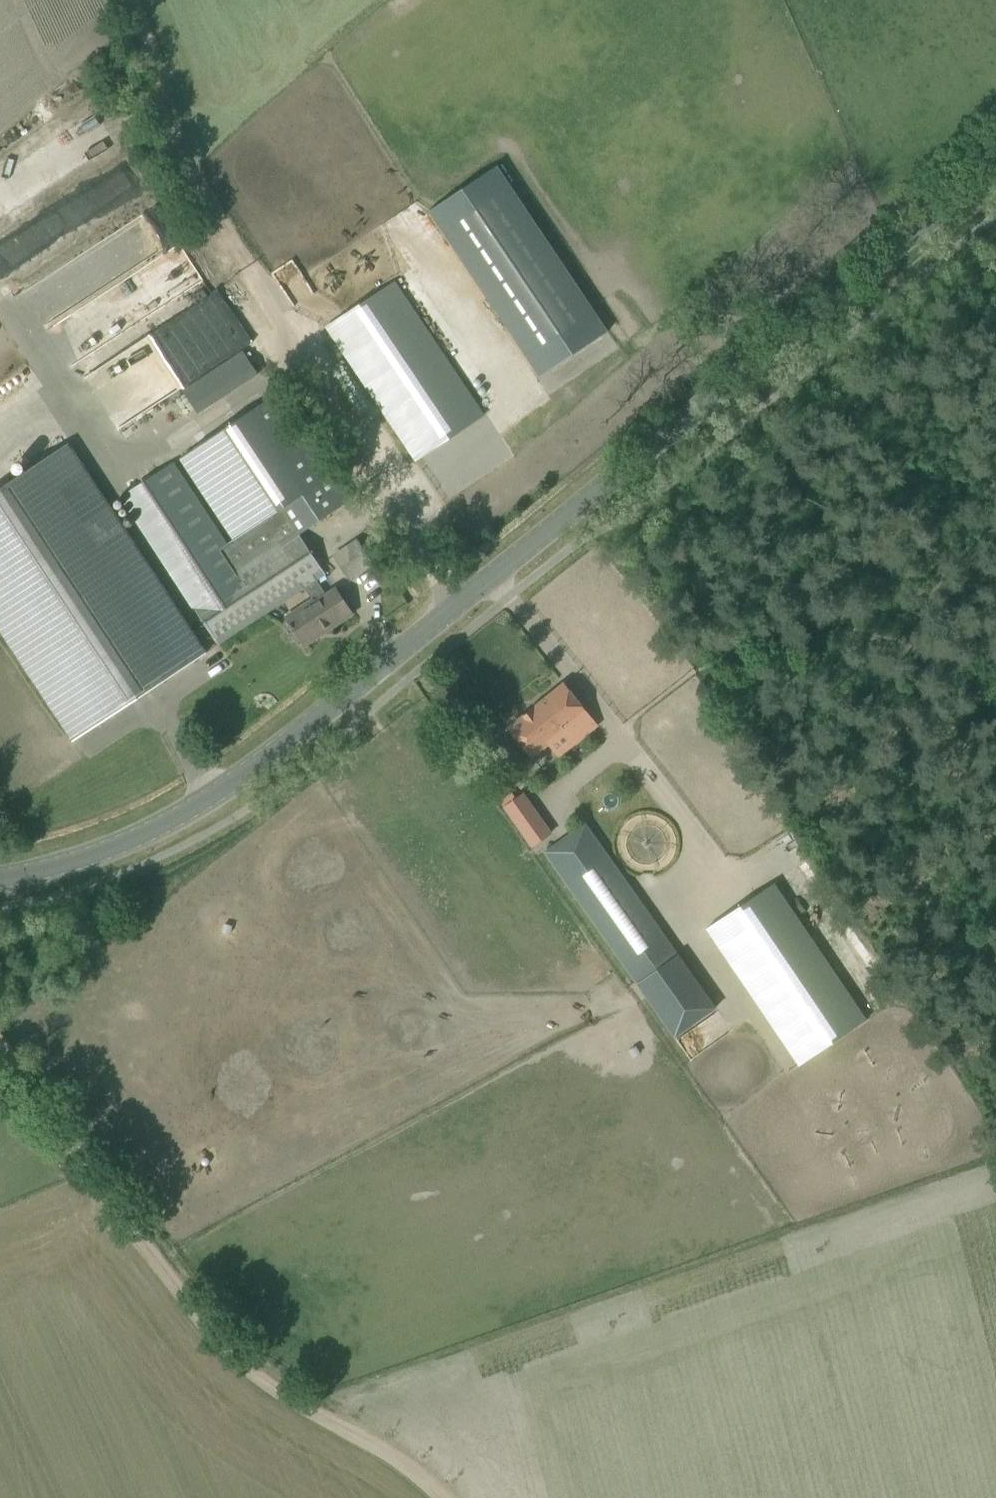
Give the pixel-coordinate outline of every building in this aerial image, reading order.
[(111,147),(98,123),(0,175),(0,189),(7,202),(111,147)] [(77,194),(89,217),(139,190),(127,167),(77,194)] [(497,167),(429,213),(539,378),(608,332),(497,167)] [(36,319),(175,242),(159,213),(20,289),(36,319)] [(67,361),(203,282),(185,252),(49,331),(67,361)] [(484,414),(395,281),(327,327),(415,460),(484,414)] [(106,431),(180,389),(194,413),(259,376),(242,347),(243,346),(219,303),(78,382),(106,431)] [(305,588),(316,580),(325,573),(299,534),(351,500),(281,394),(179,456),(234,541),(229,545),(175,461),(121,496),(217,642),(305,588)] [(0,488),(0,627),(75,739),(206,653),(68,443),(0,488)] [(335,555),(350,578),(372,564),(357,540),(335,555)] [(305,588),(312,601),(288,616),(292,623),(290,624),(293,628),(294,627),(297,631),(294,634),(298,641),(302,640),(305,645),(352,614),(335,588),(326,595),(316,580),(305,588)] [(598,725),(564,683),(510,726),(533,756),(549,743),(559,755),(598,725)] [(518,798),(504,808),(514,821),(528,812),(518,798)] [(585,822),(543,852),(674,1039),(716,1010),(585,822)] [(776,881),(706,929),(798,1065),(868,1017),(776,881)]
